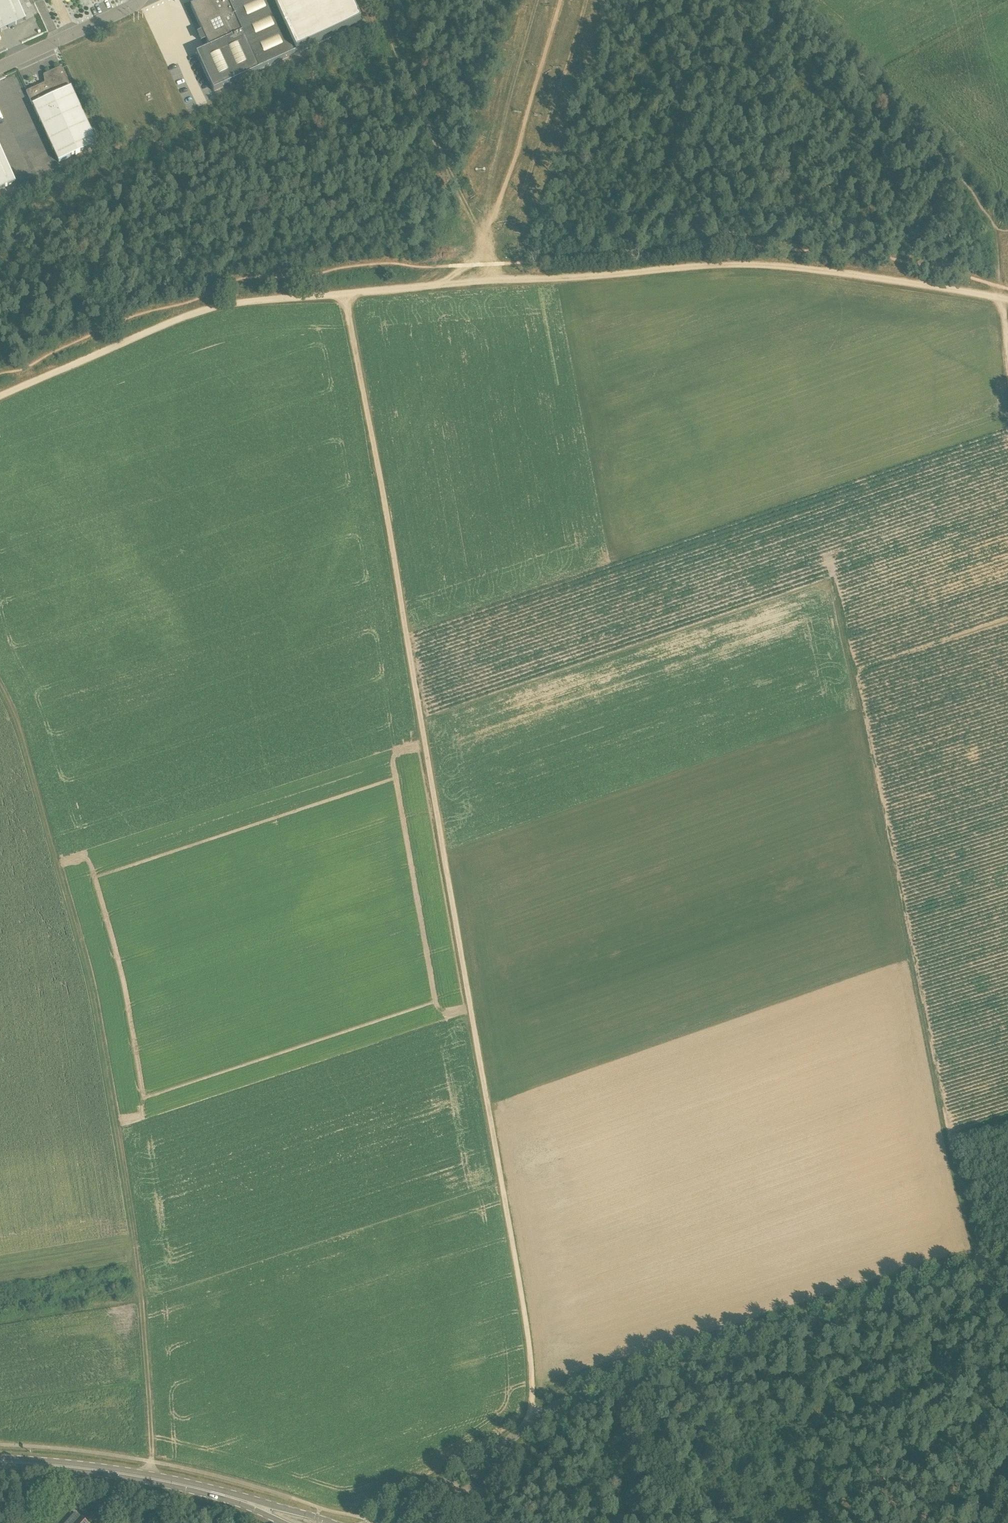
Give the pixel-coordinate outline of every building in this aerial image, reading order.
[(22,11),(17,0),(0,0),(0,32),(26,20),(22,11)] [(283,25),(272,0),(205,0),(191,6),(204,35),(199,37),(201,41),(206,39),(210,48),(197,54),(214,91),(314,45),(301,17),(283,25)] [(62,67),(44,75),(47,82),(27,91),(60,162),(97,144),(62,67)] [(15,182),(0,149),(0,189),(15,182)] [(65,1522),(88,1522),(76,1512),(65,1522)]
